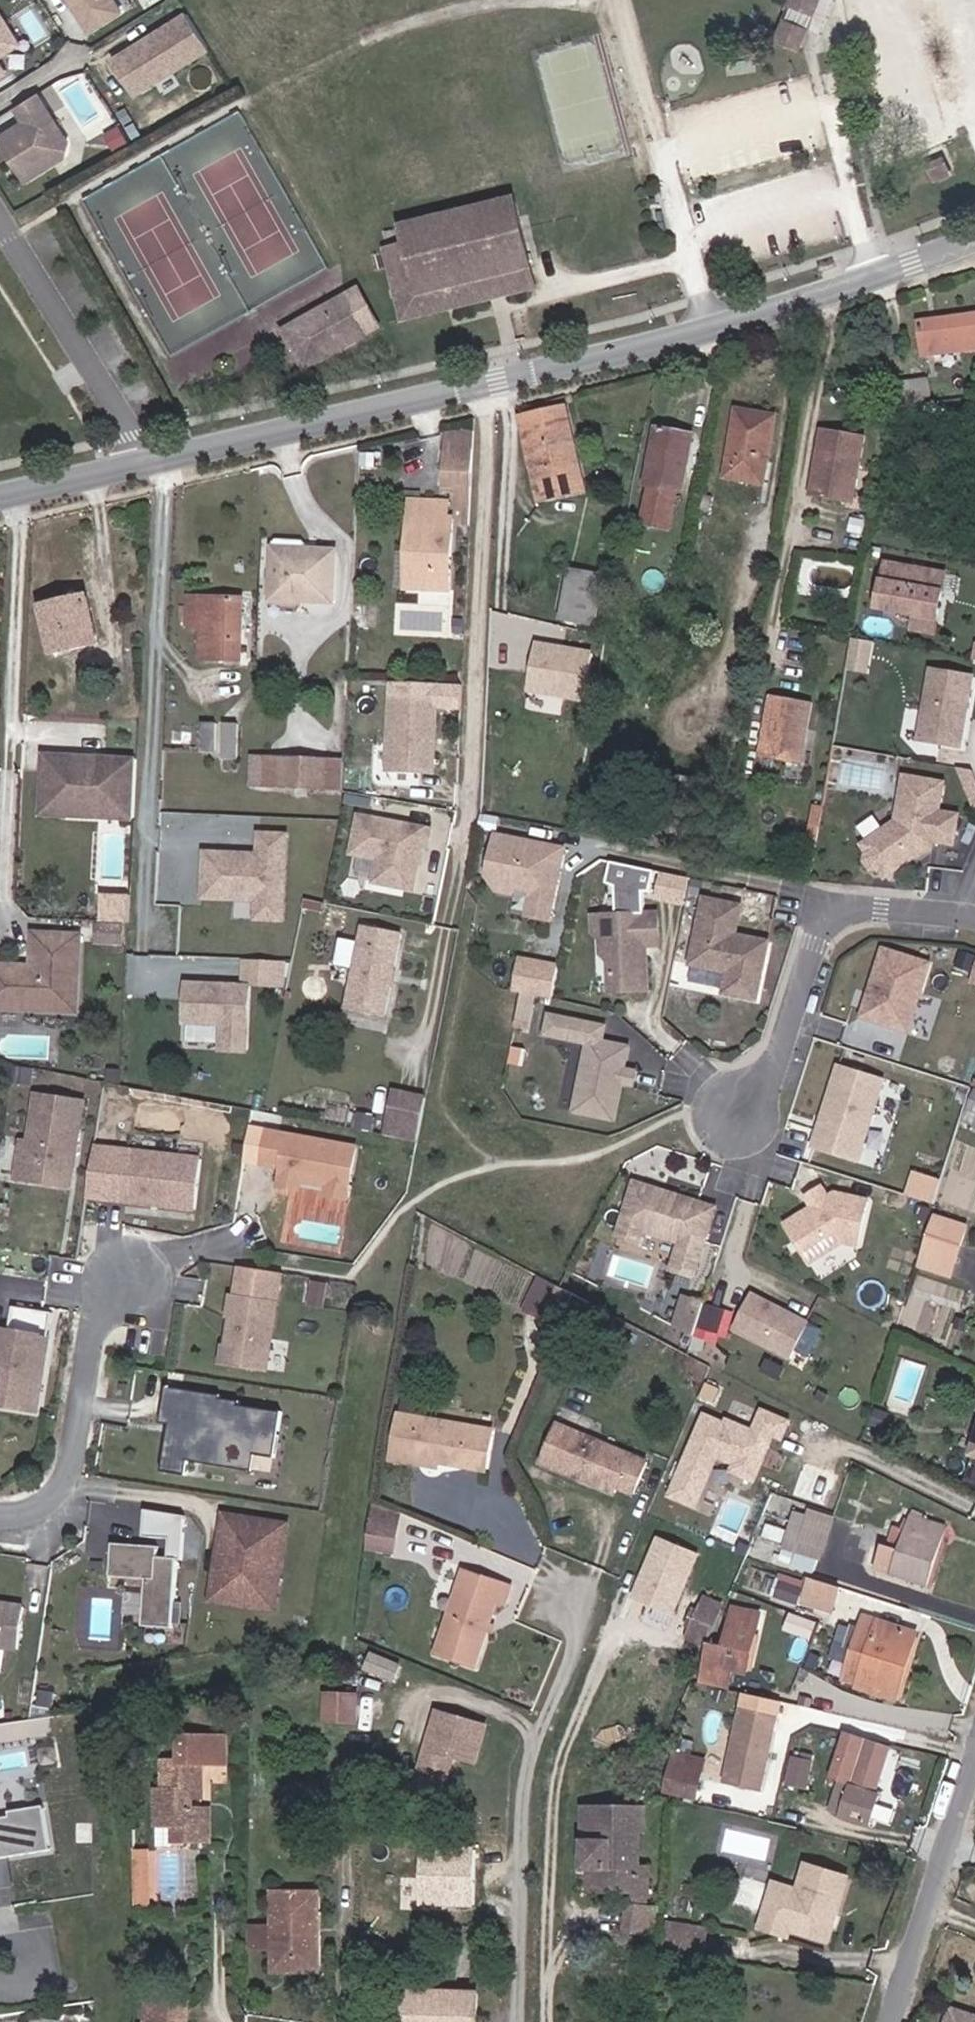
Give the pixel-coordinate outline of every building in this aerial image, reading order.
[(92,29),(123,10),(116,0),(74,0),(92,29)] [(136,3),(135,0),(122,0),(126,8),(136,3)] [(793,5),(786,22),(806,31),(819,37),(835,0),(819,0),(813,13),(793,5)] [(793,5),(813,13),(819,0),(795,0),(793,5)] [(19,43),(0,12),(0,55),(19,43)] [(211,46),(190,12),(116,59),(137,92),(211,46)] [(806,31),(786,23),(786,22),(778,41),(779,42),(797,50),(806,31)] [(27,121),(2,137),(28,179),(66,155),(69,141),(38,93),(17,106),(27,121)] [(389,251),(408,321),(498,298),(540,287),(518,203),(410,230),(414,244),(389,251)] [(347,299),(303,322),(323,358),(366,335),(347,299)] [(916,332),(920,366),(974,357),(974,321),(916,332)] [(308,366),(323,358),(303,322),(288,331),(308,366)] [(219,386),(208,391),(213,402),(224,397),(219,386)] [(917,386),(879,394),(883,416),(921,408),(917,386)] [(751,496),(765,428),(731,421),(716,491),(751,496)] [(516,437),(533,519),(574,509),(555,427),(516,437)] [(844,482),(851,483),(857,443),(814,436),(805,505),(839,512),(844,482)] [(453,451),(479,453),(480,438),(453,437),(453,451)] [(623,528),(663,536),(670,504),(672,504),(683,453),(650,446),(639,496),(630,494),(623,528)] [(479,453),(453,451),(451,474),(478,476),(479,462),(479,455),(479,453)] [(462,489),(477,491),(478,476),(451,474),(450,489),(462,489)] [(462,489),(461,504),(469,505),(476,506),(477,491),(462,489)] [(415,552),(412,588),(453,591),(457,521),(451,521),(452,504),(417,502),(415,520),(410,519),(407,551),(415,552)] [(476,506),(469,505),(468,529),(475,530),(476,506)] [(277,558),(275,558),(274,602),(335,603),(336,552),(316,551),(316,550),(313,547),(280,546),(277,548),(277,558)] [(492,546),(492,561),(507,561),(507,546),(492,546)] [(950,579),(891,564),(881,606),(918,615),(940,620),(950,579)] [(562,589),(552,634),(580,639),(589,594),(562,589)] [(82,595),(37,604),(47,647),(91,637),(82,595)] [(241,604),(189,602),(188,635),(203,635),(202,660),(239,662),(241,604)] [(940,620),(918,615),(915,630),(936,635),(940,620)] [(846,668),(866,671),(870,642),(851,638),(846,668)] [(591,697),(595,645),(535,640),(530,692),(591,697)] [(922,747),(962,756),(974,697),(974,682),(939,674),(922,747)] [(433,777),(437,699),(383,696),(379,774),(433,777)] [(760,755),(796,761),(801,728),(807,729),(811,704),(769,697),(760,755)] [(225,754),(239,753),(239,720),(225,720),(225,754)] [(201,721),(201,746),(214,746),(214,721),(201,721)] [(238,776),(239,753),(225,754),(225,779),(238,776)] [(124,759),(32,756),(30,800),(122,804),(124,759)] [(277,788),(289,788),(290,760),(278,759),(277,788)] [(289,788),(328,788),(329,760),(290,760),(289,788)] [(344,761),(329,760),(328,788),(343,789),(344,761)] [(974,796),(974,776),(967,774),(974,796)] [(900,822),(867,847),(872,853),(869,863),(875,871),(885,872),(890,878),(935,845),(936,842),(955,846),(961,818),(941,814),(947,786),(909,778),(900,822)] [(122,804),(30,800),(30,816),(122,820),(122,804)] [(806,848),(816,850),(823,806),(813,805),(806,848)] [(477,827),(496,831),(498,815),(479,813),(477,827)] [(433,829),(356,814),(348,859),(371,863),(366,886),(420,896),(433,829)] [(283,924),(286,833),(253,832),(252,853),(199,850),(197,903),(247,905),(246,923),(283,924)] [(562,846),(493,833),(486,873),(496,887),(513,891),(514,884),(532,887),(527,914),(549,917),(562,846)] [(657,899),(687,904),(692,875),(662,870),(657,899)] [(97,942),(127,944),(131,892),(102,890),(97,942)] [(707,896),(694,961),(730,968),(726,989),(758,996),(769,938),(747,934),(747,938),(735,936),(736,932),(742,903),(707,896)] [(661,942),(659,910),(610,913),(610,928),(603,936),(604,950),(612,957),(613,988),(650,987),(648,956),(642,956),(641,943),(648,942),(661,942)] [(610,913),(596,913),(596,928),(603,936),(610,928),(610,913)] [(391,1016),(408,932),(372,923),(353,1009),(391,1016)] [(73,1011),(77,935),(33,934),(32,966),(0,965),(0,1007),(73,1011)] [(888,946),(869,1013),(915,1027),(934,960),(888,946)] [(974,966),(974,952),(969,949),(964,962),(974,966)] [(537,964),(521,960),(520,968),(535,971),(537,964)] [(533,995),(552,999),(558,968),(537,964),(535,971),(520,968),(515,992),(521,993),(533,995)] [(249,984),(180,982),(179,1027),(216,1028),(215,1054),(247,1055),(249,984)] [(521,993),(514,1028),(526,1030),(533,995),(521,993)] [(589,1042),(575,1112),(616,1119),(624,1079),(626,1068),(630,1048),(603,1043),(606,1027),(550,1016),(547,1034),(589,1042)] [(864,1161),(889,1077),(845,1064),(820,1148),(864,1161)] [(638,1070),(626,1068),(624,1079),(636,1081),(638,1070)] [(34,1177),(73,1183),(78,1155),(74,1154),(75,1148),(79,1145),(87,1099),(39,1091),(32,1140),(39,1141),(34,1177)] [(968,1115),(963,1129),(974,1135),(974,1118),(968,1115)] [(378,1150),(411,1155),(413,1143),(416,1130),(417,1123),(418,1122),(384,1116),(378,1150)] [(361,1145),(274,1129),(269,1155),(289,1158),(288,1165),(284,1184),(304,1187),(306,1177),(334,1183),(332,1193),(352,1196),(361,1145)] [(19,1175),(34,1177),(39,1141),(32,1140),(24,1139),(19,1175)] [(95,1160),(90,1193),(198,1206),(204,1156),(135,1148),(133,1164),(95,1160)] [(289,1158),(269,1155),(269,1161),(288,1165),(289,1158)] [(913,1170),(908,1194),(936,1200),(941,1176),(913,1170)] [(678,1273),(699,1280),(721,1211),(675,1196),(674,1200),(667,1198),(668,1194),(640,1186),(624,1239),(645,1245),(648,1234),(687,1245),(678,1273)] [(789,1229),(814,1266),(848,1243),(863,1246),(872,1203),(838,1196),(832,1200),(824,1189),(809,1199),(817,1210),(789,1229)] [(928,1255),(951,1265),(968,1228),(944,1218),(928,1255)] [(947,1274),(951,1265),(928,1255),(924,1264),(947,1274)] [(272,1367),(286,1270),(245,1264),(241,1295),(236,1294),(233,1315),(236,1316),(232,1342),(229,1342),(226,1360),(272,1367)] [(335,1282),(318,1279),(313,1303),(330,1306),(335,1282)] [(738,1334),(797,1364),(815,1328),(756,1299),(738,1334)] [(699,1343),(710,1309),(688,1302),(678,1332),(699,1343)] [(553,1349),(558,1338),(566,1317),(559,1314),(555,1312),(548,1309),(535,1340),(553,1349)] [(9,1365),(3,1402),(40,1408),(52,1334),(0,1325),(0,1364),(9,1365)] [(226,1392),(171,1383),(165,1420),(174,1421),(182,1423),(180,1431),(172,1430),(166,1468),(191,1472),(193,1458),(257,1468),(260,1452),(280,1455),(287,1409),(245,1402),(245,1398),(226,1395),(226,1392)] [(791,1437),(798,1422),(773,1411),(764,1432),(738,1421),(736,1424),(715,1415),(680,1494),(705,1505),(727,1455),(746,1463),(743,1470),(763,1479),(777,1447),(772,1445),(778,1431),(791,1437)] [(172,1430),(180,1431),(182,1423),(174,1421),(172,1430)] [(386,1478),(419,1483),(421,1477),(433,1478),(480,1485),(485,1447),(394,1432),(386,1478)] [(637,1504),(648,1477),(553,1437),(539,1473),(614,1502),(618,1496),(637,1504)] [(967,1480),(974,1483),(974,1460),(967,1480)] [(801,1509),(799,1516),(833,1527),(838,1511),(820,1505),(817,1514),(801,1509)] [(886,1542),(880,1560),(941,1580),(958,1527),(935,1519),(937,1512),(924,1507),(920,1519),(911,1516),(904,1534),(914,1537),(912,1543),(898,1538),(896,1546),(886,1542)] [(370,1511),(368,1523),(398,1526),(399,1514),(370,1511)] [(274,1520),(227,1513),(222,1542),(229,1543),(223,1576),(237,1578),(236,1582),(246,1595),(261,1597),(260,1603),(277,1606),(283,1568),(267,1565),(274,1520)] [(833,1527),(799,1516),(796,1523),(780,1519),(776,1532),(791,1537),(784,1556),(821,1567),(833,1527)] [(291,1523),(274,1520),(267,1565),(283,1568),(291,1523)] [(398,1526),(368,1523),(364,1559),(394,1562),(398,1526)] [(708,1551),(670,1535),(645,1594),(682,1610),(708,1551)] [(116,1539),(113,1572),(149,1575),(146,1622),(176,1624),(181,1555),(161,1553),(162,1543),(116,1539)] [(229,1543),(222,1542),(214,1596),(260,1603),(261,1597),(246,1595),(236,1582),(237,1578),(223,1576),(229,1543)] [(441,1651),(473,1663),(497,1601),(505,1604),(511,1588),(470,1572),(441,1651)] [(800,1602),(804,1577),(779,1573),(775,1597),(800,1602)] [(802,1606),(837,1612),(842,1583),(807,1577),(802,1606)] [(716,1627),(730,1592),(711,1584),(707,1594),(702,1592),(694,1609),(699,1611),(695,1619),(716,1627)] [(0,1601),(0,1644),(19,1647),(25,1605),(0,1601)] [(733,1610),(725,1633),(737,1637),(745,1615),(733,1610)] [(879,1650),(868,1680),(905,1693),(926,1631),(872,1613),(861,1645),(879,1650)] [(737,1637),(725,1633),(711,1669),(737,1679),(744,1659),(759,1666),(768,1642),(756,1637),(761,1621),(745,1615),(737,1637)] [(774,1626),(761,1621),(756,1637),(768,1642),(774,1626)] [(851,1674),(868,1680),(879,1650),(861,1645),(851,1674)] [(35,1707),(51,1709),(53,1694),(38,1692),(35,1707)] [(355,1719),(355,1696),(324,1698),(324,1721),(355,1719)] [(762,1698),(746,1771),(781,1778),(796,1706),(762,1698)] [(425,1756),(455,1763),(457,1753),(477,1759),(487,1725),(439,1711),(425,1756)] [(176,1823),(177,1841),(216,1839),(214,1806),(200,1807),(199,1797),(209,1797),(208,1762),(230,1761),(229,1732),(184,1734),(185,1760),(168,1761),(169,1791),(159,1791),(160,1824),(176,1823)] [(878,1778),(870,1806),(869,1809),(898,1817),(905,1791),(899,1789),(911,1748),(863,1737),(854,1771),(865,1774),(878,1778)] [(688,1749),(684,1762),(710,1770),(714,1755),(688,1749)] [(791,1752),(789,1783),(811,1785),(814,1754),(791,1752)] [(447,1789),(455,1763),(425,1756),(418,1780),(447,1789)] [(710,1770),(684,1762),(680,1761),(672,1788),(705,1795),(710,1770)] [(857,1802),(870,1806),(878,1778),(865,1774),(857,1802)] [(844,1812),(848,1781),(835,1780),(831,1810),(844,1812)] [(580,1836),(584,1836),(606,1837),(607,1826),(588,1825),(589,1803),(582,1802),(580,1836)] [(11,1855),(55,1848),(48,1803),(13,1809),(14,1814),(0,1816),(0,1857),(11,1855)] [(632,1884),(653,1884),(654,1862),(644,1862),(645,1827),(649,1827),(650,1805),(589,1803),(588,1825),(607,1826),(606,1837),(584,1836),(583,1854),(611,1855),(610,1879),(633,1880),(632,1884)] [(405,1883),(405,1905),(478,1905),(478,1883),(478,1852),(420,1852),(420,1883),(405,1883)] [(152,1853),(139,1854),(141,1901),(153,1901),(152,1853)] [(11,1855),(0,1857),(0,1887),(16,1885),(11,1855)] [(802,1879),(793,1941),(836,1947),(846,1885),(802,1879)] [(653,1902),(653,1884),(632,1884),(631,1918),(661,1920),(662,1902),(653,1902)] [(316,1923),(322,1923),(322,1891),(276,1893),(276,1922),(258,1922),(258,1941),(277,1942),(277,1952),(315,1952),(316,1923)] [(321,1961),(322,1923),(316,1923),(315,1952),(277,1952),(277,1962),(321,1961)] [(673,1935),(708,1939),(710,1927),(674,1923),(673,1935)] [(671,1950),(706,1954),(708,1941),(708,1939),(673,1935),(671,1950)] [(447,2016),(451,2017),(451,2016),(452,1998),(452,1989),(411,1988),(411,2021),(447,2021),(447,2016)] [(451,2017),(483,2018),(483,1990),(452,1989),(452,1998),(451,2016),(451,2017)] [(955,2005),(948,2021),(974,2021),(974,2013),(955,2005)]
